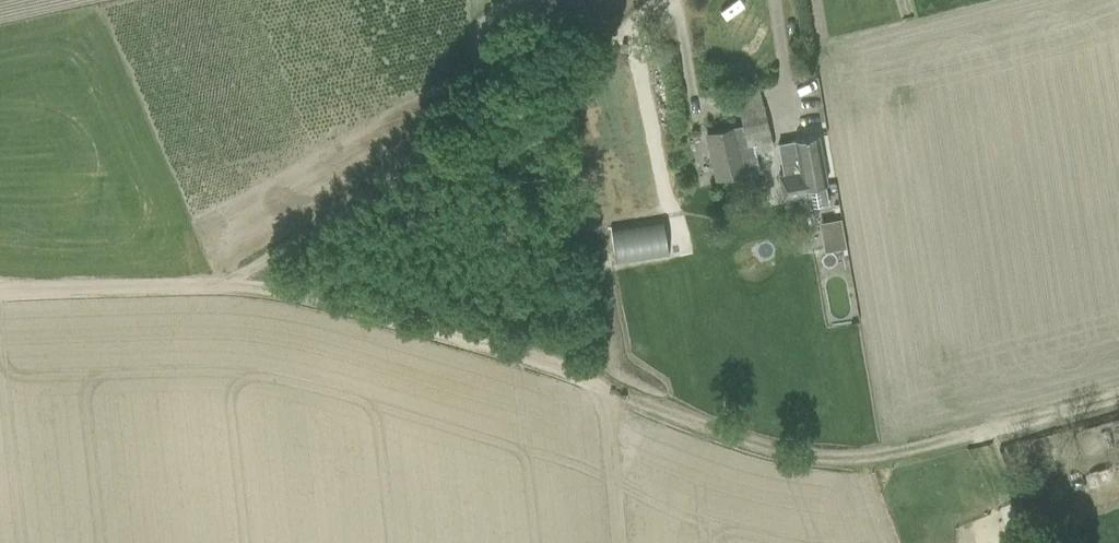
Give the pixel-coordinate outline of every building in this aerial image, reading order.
[(706,134),(717,179),(745,172),(741,155),(773,148),(763,105),(739,110),(746,138),(737,140),(734,128),(706,134)] [(784,174),(779,175),(784,200),(806,195),(809,207),(829,203),(828,197),(825,184),(827,183),(817,134),(794,139),(795,141),(778,144),(784,174)]
